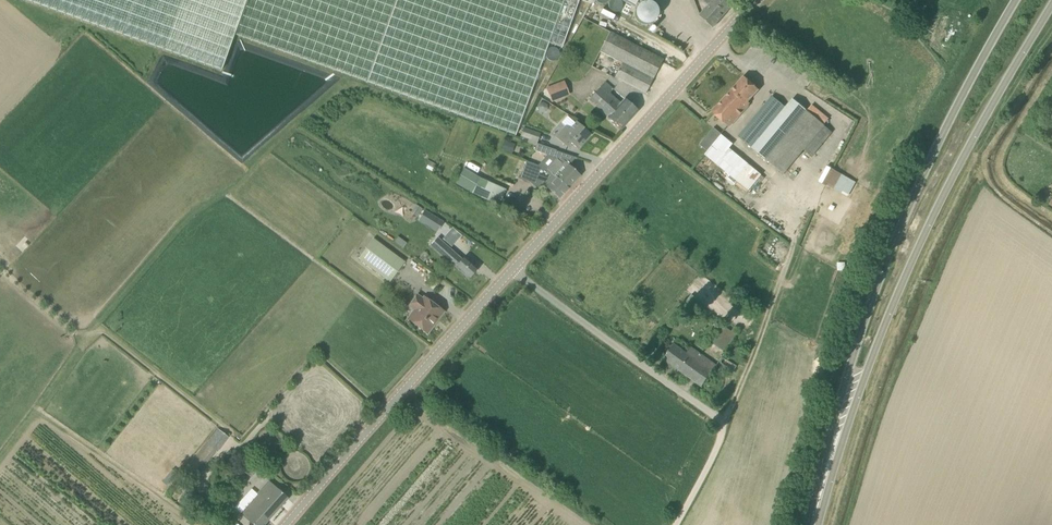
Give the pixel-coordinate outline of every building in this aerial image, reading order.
[(221,71),(234,35),(336,72),(453,112),(515,136),(548,44),(562,49),(578,0),(23,0),(221,71)] [(636,8),(639,0),(621,0),(636,8)] [(713,28),(734,4),(728,0),(703,0),(709,5),(699,16),(713,28)] [(614,78),(645,95),(663,60),(610,32),(600,51),(622,63),(614,78)] [(544,55),(556,60),(561,50),(549,45),(544,55)] [(758,90),(744,77),(728,95),(745,109),(748,106),(749,103),(747,102),(758,90)] [(607,118),(621,130),(638,111),(625,99),(619,105),(608,95),(613,89),(605,82),(589,100),(608,117),(607,118)] [(546,88),(551,103),(565,97),(559,83),(546,88)] [(712,112),(729,127),(745,109),(728,95),(712,112)] [(824,126),(792,100),(785,109),(772,97),(738,137),(783,175),(803,150),(824,126)] [(578,149),(590,135),(576,123),(569,130),(566,127),(556,137),(567,147),(571,143),(578,149)] [(520,138),(537,143),(540,134),(523,129),(520,138)] [(712,145),(705,139),(700,145),(707,151),(712,145)] [(504,141),(501,151),(512,154),(515,145),(504,141)] [(537,144),(534,151),(554,158),(556,151),(537,144)] [(568,189),(580,175),(568,164),(564,161),(561,163),(557,159),(547,169),(548,170),(568,189)] [(526,162),(520,179),(527,182),(531,174),(533,175),(542,183),(559,199),(568,189),(548,170),(547,169),(526,161),(526,162)] [(827,167),(820,182),(834,189),(841,173),(827,167)] [(505,190),(480,178),(471,194),(499,206),(505,190)] [(411,213),(417,217),(422,209),(416,205),(411,213)] [(442,222),(424,211),(418,220),(436,231),(442,222)] [(443,237),(451,244),(457,238),(449,231),(443,237)] [(373,240),(359,260),(389,283),(404,262),(373,240)] [(448,248),(444,244),(443,245),(440,241),(433,249),(444,259),(445,259),(468,280),(478,269),(464,257),(461,260),(452,252),(448,249),(448,248)] [(413,311),(407,319),(428,334),(444,312),(424,297),(422,299),(417,294),(407,307),(413,311)] [(698,310),(702,305),(691,295),(686,301),(698,310)] [(725,352),(736,335),(731,332),(722,326),(715,336),(712,341),(711,343),(725,352)] [(731,332),(736,335),(739,330),(734,326),(731,332)] [(712,341),(715,336),(711,333),(707,338),(712,341)] [(701,387),(717,366),(691,348),(687,354),(674,345),(663,360),(701,387)] [(206,444),(216,451),(227,437),(217,430),(206,444)] [(216,451),(206,444),(196,457),(205,464),(216,451)] [(249,474),(255,466),(245,457),(238,467),(249,475),(249,474)] [(282,506),(288,499),(275,488),(268,481),(257,494),(259,495),(242,514),(254,524),(264,524),(282,506)] [(191,508),(199,497),(188,489),(179,500),(191,508)]
